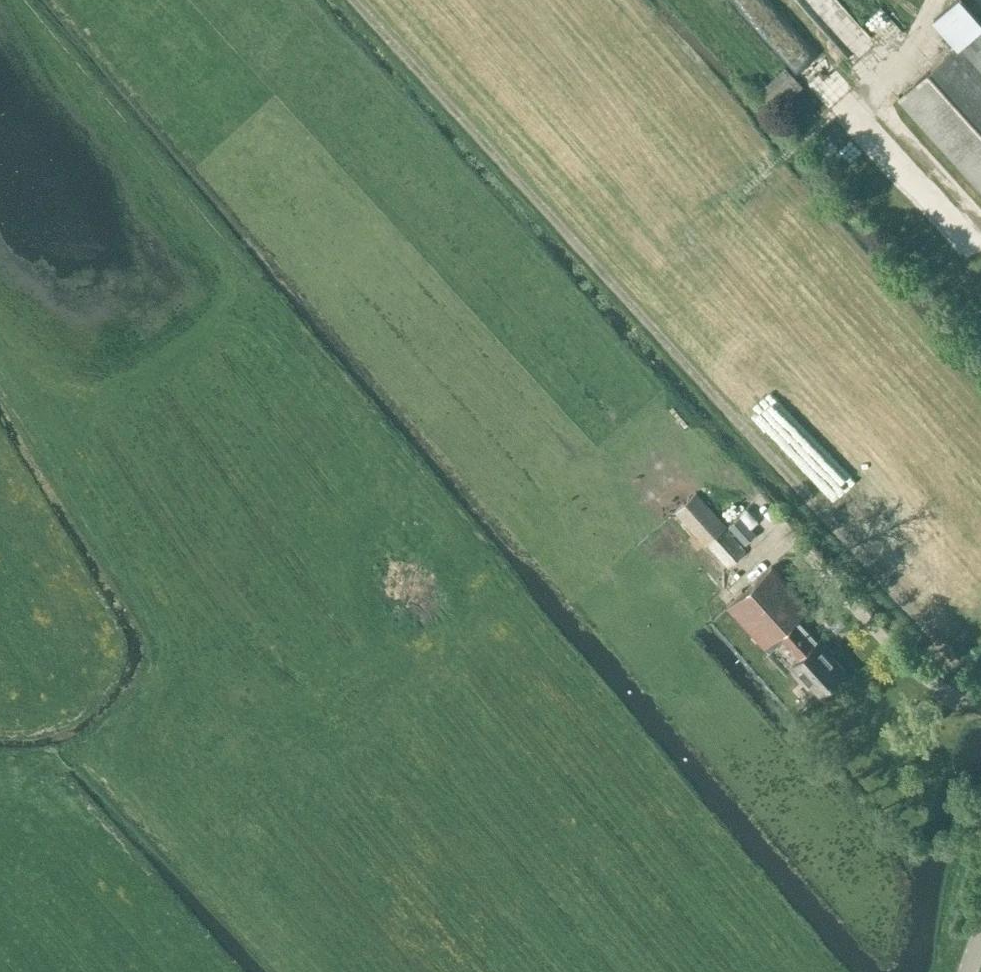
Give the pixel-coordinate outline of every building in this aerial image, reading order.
[(967,0),(956,0),(937,17),(961,44),(901,98),(980,187),(980,15),(967,0)] [(866,26),(879,13),(871,5),(858,17),(866,26)] [(707,543),(729,566),(746,550),(724,527),(726,525),(696,493),(676,512),(706,544),(707,543)] [(756,533),(740,514),(728,525),(745,544),(756,533)] [(817,641),(796,618),(808,606),(772,566),(729,606),(769,652),(782,640),(799,659),(792,665),(819,695),(845,670),(831,655),(833,653),(820,639),(817,641)]
